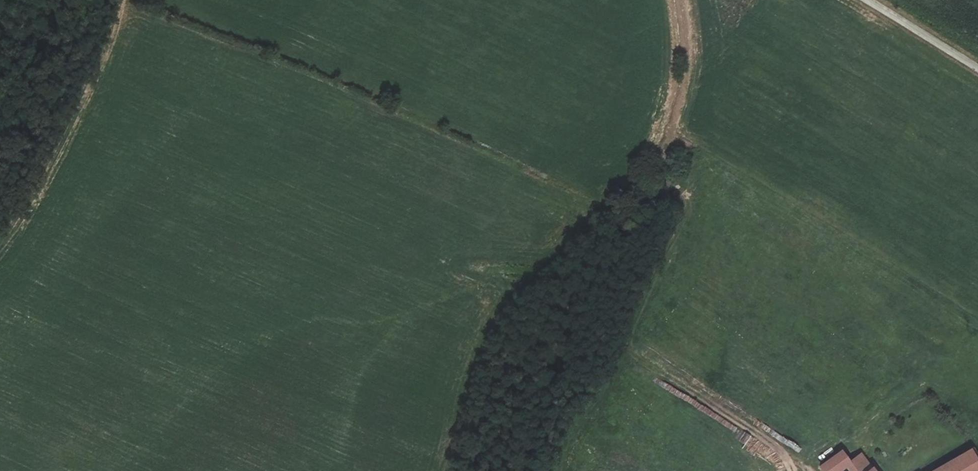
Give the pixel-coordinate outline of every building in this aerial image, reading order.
[(851,463),(843,449),(818,467),(821,470),(840,470),(851,463)] [(935,470),(977,470),(977,458),(973,449),(935,470)] [(851,463),(848,467),(851,470),(876,470),(864,454),(851,463)]
